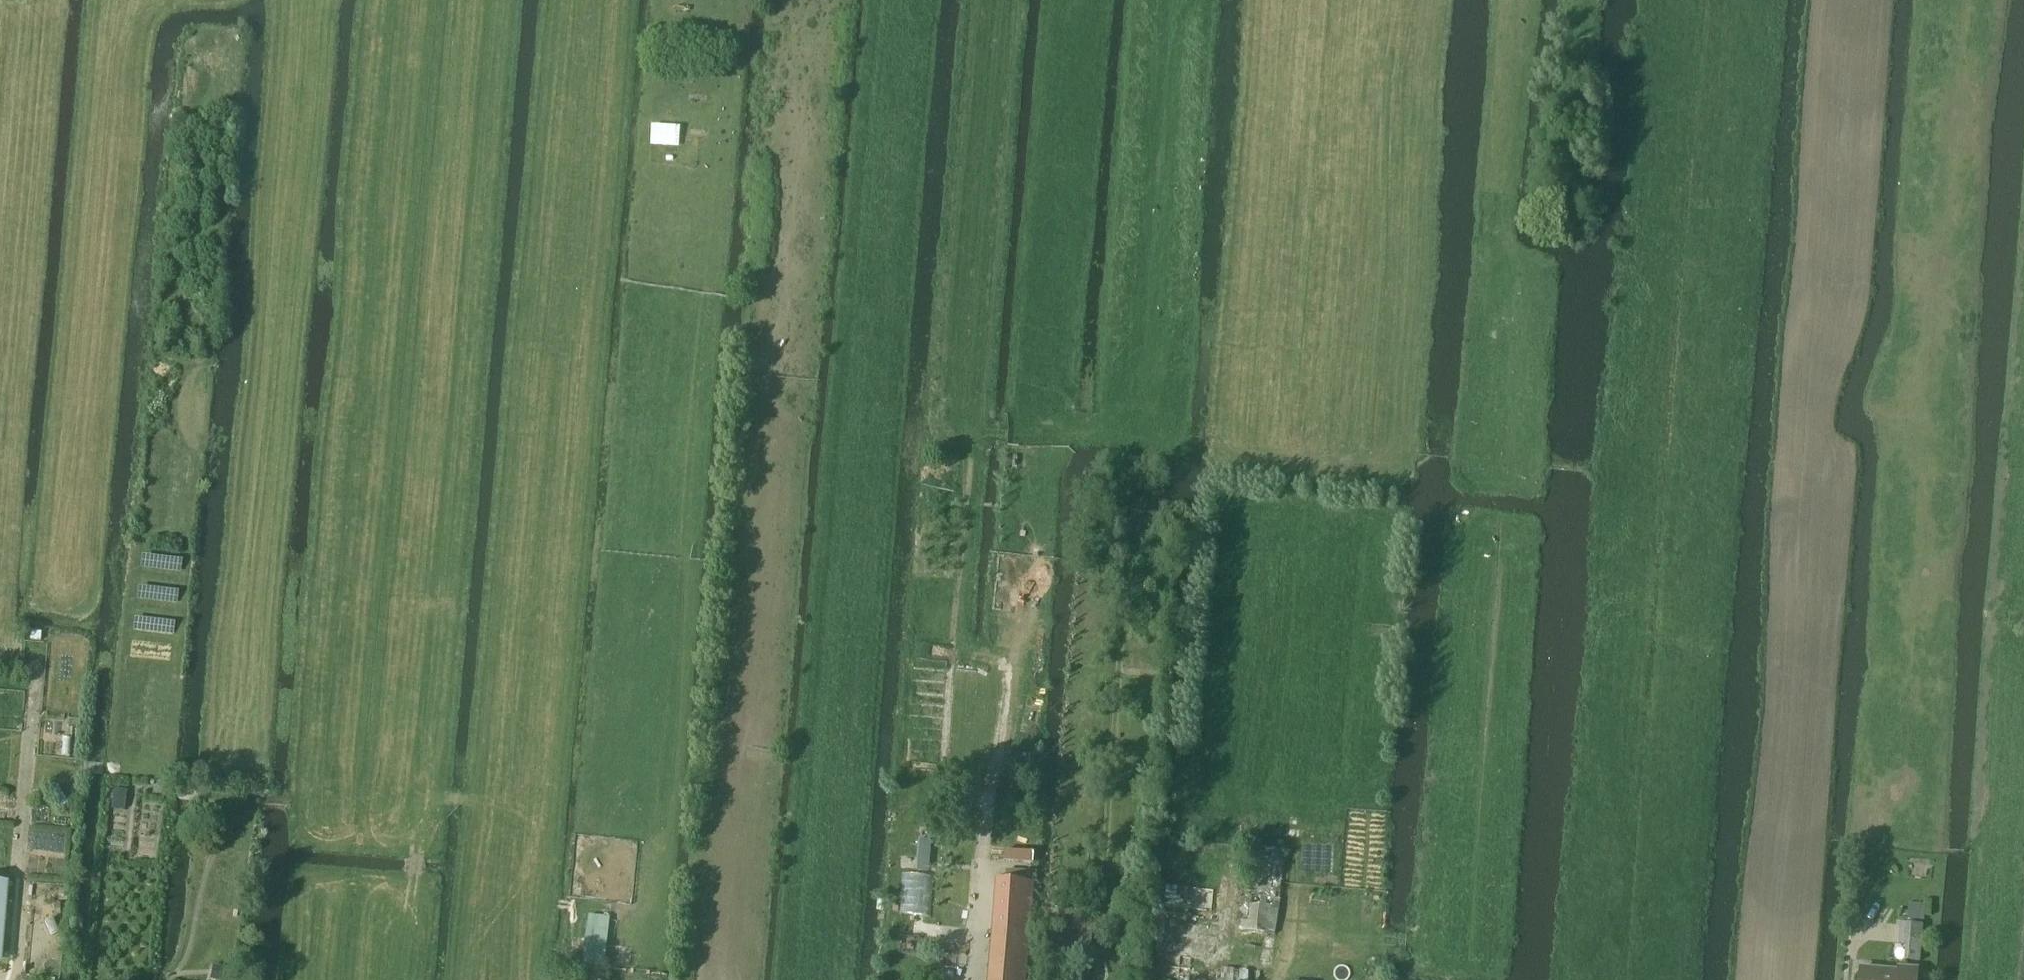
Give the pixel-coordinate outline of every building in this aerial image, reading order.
[(1271,970),(1280,883),(1284,848),(1248,846),(1240,933),(1260,934),(1257,962),(1260,969),(1271,970)] [(1033,881),(996,878),(992,930),(1029,933),(1033,881)] [(1214,889),(1166,885),(1164,907),(1212,911),(1214,889)] [(1907,910),(1906,919),(1924,921),(1924,911),(1922,911),(1923,903),(1909,902),(1908,910),(1907,910)] [(1048,931),(1059,931),(1058,949),(1089,951),(1091,931),(1093,911),(1050,908),(1048,931)] [(1907,960),(1919,961),(1922,926),(1900,924),(1898,944),(1908,944),(1907,960)] [(584,943),(607,947),(610,931),(586,927),(584,943)] [(1029,933),(992,930),(991,942),(987,979),(1025,979),(1029,933)] [(584,949),(582,965),(606,968),(608,952),(584,949)] [(1192,957),(1179,957),(1177,979),(1190,979),(1192,957)] [(1248,972),(1246,970),(1218,968),(1217,979),(1247,979),(1248,972)] [(1859,979),(1916,979),(1917,970),(1898,968),(1898,972),(1860,969),(1859,979)]
